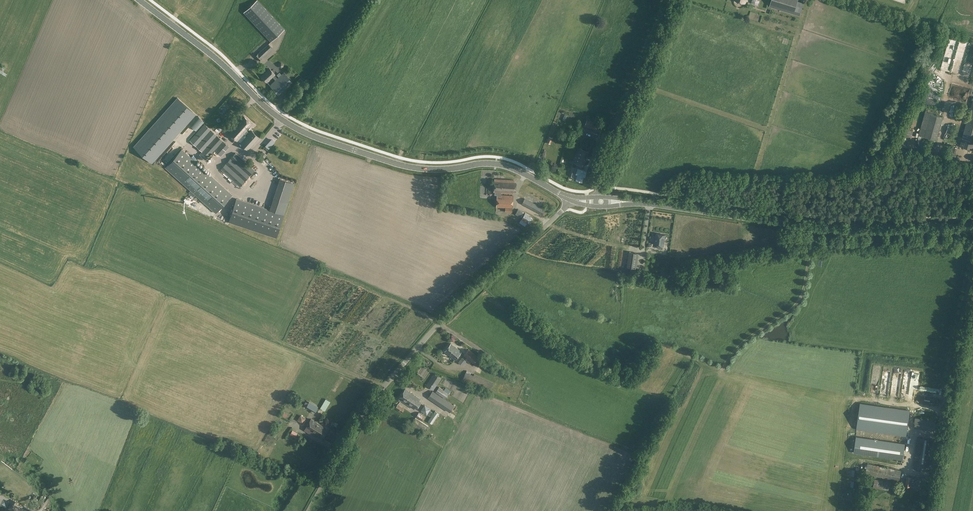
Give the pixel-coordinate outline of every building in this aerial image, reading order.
[(244,12),(271,41),(284,29),(257,0),(244,12)] [(769,7),(794,14),(798,0),(771,0),(769,7)] [(255,56),(259,60),(262,58),(262,57),(273,48),(269,43),(255,56)] [(270,69),(261,76),(266,82),(272,77),(273,78),(275,76),(274,75),(275,74),(270,69)] [(284,72),(269,85),(278,95),(292,81),(284,72)] [(269,88),(264,94),(270,99),(275,93),(269,88)] [(196,114),(178,98),(134,147),(152,163),(196,114)] [(960,145),(972,149),(972,99),(960,145)] [(919,134),(937,139),(943,115),(925,111),(919,134)] [(247,136),(249,133),(246,131),(247,130),(246,130),(252,124),(244,117),(238,123),(238,122),(229,133),(237,141),(244,133),(247,136)] [(588,118),(586,123),(601,129),(603,124),(588,118)] [(204,124),(189,140),(202,152),(199,155),(206,160),(214,151),(221,156),(229,147),(204,124)] [(247,136),(240,144),(248,151),(259,138),(252,131),(250,133),(249,133),(247,136)] [(572,172),(571,176),(573,177),(573,178),(581,180),(583,174),(584,175),(586,170),(581,169),(582,165),(583,165),(588,151),(580,148),(575,162),(579,163),(577,169),(578,169),(577,173),(572,172)] [(232,195),(182,149),(165,168),(215,213),(232,195)] [(240,187),(255,170),(235,152),(221,169),(240,187)] [(501,195),(501,192),(513,193),(514,180),(501,179),(501,177),(497,177),(497,179),(495,178),(494,192),(495,192),(495,195),(497,195),(501,196),(501,195)] [(294,184),(280,179),(273,198),(288,203),(294,184)] [(501,196),(497,195),(496,207),(505,208),(505,207),(512,208),(513,196),(501,195),(501,196)] [(545,209),(525,198),(521,204),(542,215),(545,209)] [(276,238),(284,215),(236,199),(228,222),(276,238)] [(518,209),(515,214),(520,217),(523,212),(518,209)] [(664,246),(665,235),(656,233),(655,240),(655,239),(654,244),(658,245),(658,248),(663,249),(663,246),(664,246)] [(629,252),(627,267),(637,268),(639,253),(629,252)] [(445,351),(455,359),(461,352),(451,343),(445,351)] [(469,349),(463,355),(473,363),(478,356),(469,349)] [(462,357),(458,362),(462,365),(466,360),(462,357)] [(485,362),(484,364),(482,367),(492,372),(493,368),(494,366),(485,362)] [(500,368),(497,374),(497,375),(511,382),(516,384),(519,378),(500,368)] [(434,373),(426,385),(433,391),(441,378),(434,373)] [(473,375),(470,383),(490,391),(493,383),(474,374),(473,375)] [(336,392),(344,378),(339,375),(331,390),(336,392)] [(449,394),(445,391),(439,387),(435,392),(445,399),(449,394)] [(399,399),(414,409),(420,399),(405,389),(399,399)] [(330,402),(326,399),(320,408),(325,411),(330,402)] [(309,402),(306,407),(315,412),(318,407),(309,402)] [(398,404),(395,408),(402,412),(404,408),(398,404)] [(425,413),(429,408),(424,404),(420,410),(425,413)] [(860,404),(857,428),(906,435),(910,411),(860,404)] [(428,421),(432,424),(439,413),(435,411),(428,421)] [(419,412),(416,417),(421,421),(424,416),(419,412)] [(297,421),(304,423),(306,417),(299,415),(297,421)] [(415,417),(411,424),(424,433),(428,426),(415,417)] [(912,426),(931,429),(932,419),(913,417),(912,426)] [(306,428),(323,438),(328,429),(311,419),(306,428)] [(856,440),(854,449),(854,453),(903,460),(905,443),(856,436),(856,440)] [(899,481),(901,470),(867,464),(865,474),(899,481)] [(907,477),(905,485),(913,486),(914,483),(915,481),(916,479),(907,477)] [(913,486),(923,488),(925,478),(916,477),(916,479),(915,481),(914,483),(913,486)] [(870,479),(868,487),(888,491),(890,483),(870,479)] [(929,484),(926,504),(931,505),(935,485),(929,484)] [(20,505),(31,509),(33,506),(21,501),(20,505)]
